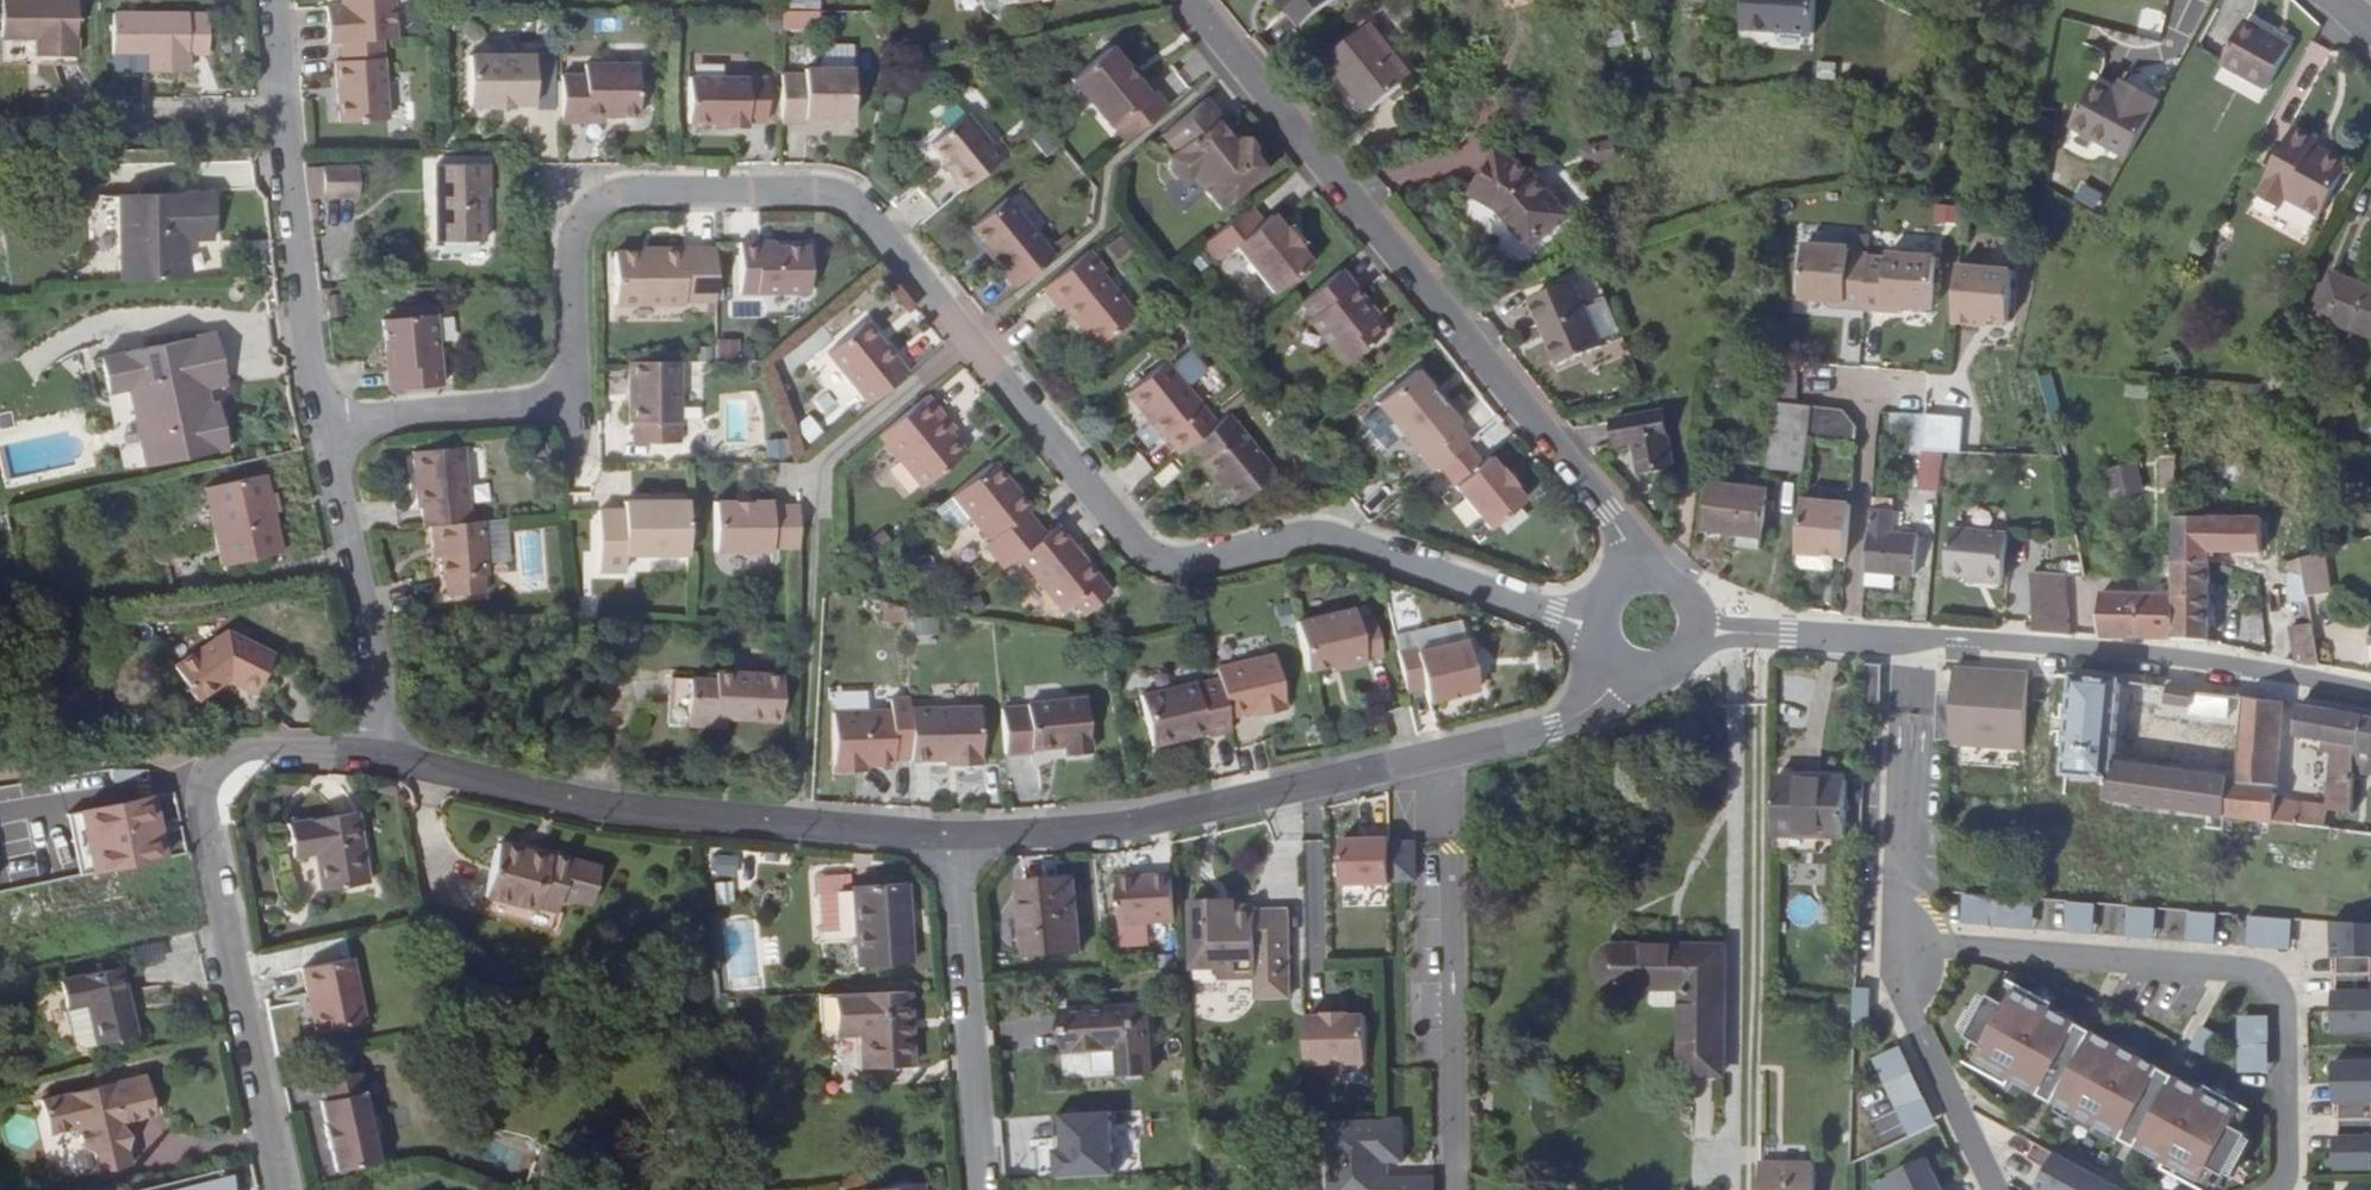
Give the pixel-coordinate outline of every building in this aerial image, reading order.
[(6,34),(42,34),(41,52),(80,52),(81,0),(6,0),(6,34)] [(326,36),(395,37),(392,0),(340,0),(340,1),(323,3),(326,36)] [(821,12),(821,0),(790,0),(791,12),(821,12)] [(1021,5),(1020,0),(1008,0),(1010,8),(1021,5)] [(1304,29),(1339,0),(1280,0),(1304,29)] [(1738,28),(1814,34),(1816,0),(1740,0),(1738,28)] [(190,49),(191,9),(117,8),(116,48),(152,48),(152,67),(190,68),(190,49)] [(209,10),(191,9),(190,49),(208,50),(209,10)] [(791,12),(783,12),(783,30),(818,30),(818,12),(791,12)] [(1414,78),(1372,27),(1332,60),(1374,110),(1414,78)] [(2290,56),(2242,31),(2219,76),(2266,101),(2290,56)] [(379,41),(337,44),(339,62),(332,61),(335,124),(384,121),(379,41)] [(821,44),(820,65),(851,66),(852,45),(821,44)] [(1128,146),(1170,113),(1156,95),(1152,99),(1129,72),(1112,52),(1072,84),(1112,133),(1115,131),(1128,146)] [(533,57),(467,58),(468,108),(490,107),(490,110),(512,110),(512,107),(534,107),(533,57)] [(1812,78),(1833,81),(1835,64),(1815,61),(1812,78)] [(585,76),(561,76),(562,124),(604,123),(604,117),(639,117),(639,64),(585,65),(585,76)] [(1152,99),(1156,95),(1134,68),(1129,72),(1152,99)] [(806,78),(784,78),(784,125),(802,125),(802,120),(818,120),(850,121),(850,71),(806,72),(806,78)] [(769,79),(690,81),(690,126),(725,126),(725,131),(749,131),(749,125),(769,126),(769,79)] [(2129,106),(2136,94),(2125,88),(2118,100),(2129,106)] [(2133,163),(2163,108),(2136,94),(2129,106),(2118,100),(2097,89),(2074,131),(2133,163)] [(1217,134),(1199,112),(1166,138),(1180,155),(1168,166),(1166,178),(1174,189),(1188,190),(1193,186),(1205,199),(1202,201),(1218,219),(1265,180),(1251,163),(1254,155),(1246,147),(1238,147),(1232,152),(1217,134)] [(962,198),(1009,159),(998,146),(991,152),(964,119),(928,149),(944,167),(939,171),(962,198)] [(1223,129),(1217,134),(1232,152),(1238,147),(1223,129)] [(2321,223),(2349,173),(2315,153),(2317,149),(2293,136),(2256,204),(2279,216),(2286,204),(2321,223)] [(1534,173),(1524,168),(1493,153),(1489,161),(1473,194),(1472,196),(1499,210),(1530,250),(1552,236),(1571,221),(1534,173)] [(436,184),(482,185),(482,164),(434,164),(436,184)] [(314,165),(314,183),(332,183),(351,183),(367,183),(367,165),(314,165)] [(332,183),(314,183),(314,198),(367,198),(367,183),(351,183),(332,183)] [(482,196),(482,185),(436,184),(435,242),(482,241),(482,196)] [(127,283),(190,280),(189,256),(189,241),(219,241),(217,195),(124,198),(127,283)] [(988,262),(1014,293),(1052,263),(1005,204),(971,232),(985,248),(993,258),(988,262)] [(1266,226),(1253,209),(1206,247),(1219,265),(1238,250),(1277,297),(1315,267),(1303,251),(1287,234),(1275,219),(1266,226)] [(1964,214),(1947,212),(1946,228),(1962,229),(1964,214)] [(1294,228),(1287,234),(1303,251),(1310,246),(1294,228)] [(1128,234),(1109,249),(1118,261),(1137,246),(1128,234)] [(763,254),(763,248),(742,248),(742,299),(814,299),(814,253),(781,254),(763,254)] [(980,252),(988,262),(993,258),(985,248),(980,252)] [(1109,249),(1105,252),(1114,263),(1118,261),(1109,249)] [(1891,305),(1905,307),(1937,310),(1941,263),(1896,259),(1896,265),(1851,261),(1851,254),(1807,249),(1802,297),(1833,300),(1847,302),(1847,310),(1890,313),(1891,305)] [(689,306),(719,307),(719,252),(689,251),(689,259),(618,258),(618,313),(689,314),(689,306)] [(1107,274),(1091,253),(1043,292),(1060,313),(1063,310),(1097,352),(1137,319),(1103,279),(1107,274)] [(1981,324),(1990,325),(2011,327),(2016,277),(1961,273),(1956,328),(1980,330),(1981,324)] [(1368,305),(1344,274),(1304,306),(1316,320),(1312,323),(1349,369),(1385,339),(1375,326),(1378,323),(1365,307),(1368,305)] [(2337,279),(2318,306),(2313,320),(2370,340),(2370,292),(2337,279)] [(1549,343),(1543,346),(1552,369),(1596,352),(1568,285),(1531,300),(1545,334),(1549,343)] [(341,293),(331,295),(332,306),(331,307),(332,316),(344,315),(341,293)] [(1847,302),(1833,300),(1832,307),(1847,310),(1847,302)] [(435,303),(424,304),(425,313),(436,312),(435,303)] [(393,387),(449,382),(443,311),(425,313),(424,304),(404,305),(405,315),(388,316),(390,346),(397,346),(398,365),(391,365),(393,387)] [(395,315),(405,315),(404,305),(394,306),(395,315)] [(1381,320),(1368,305),(1365,307),(1378,323),(1381,320)] [(1905,314),(1905,307),(1891,305),(1890,313),(1905,314)] [(828,355),(869,407),(910,373),(868,323),(828,355)] [(1538,336),(1543,346),(1549,343),(1545,334),(1538,336)] [(205,378),(225,375),(219,341),(102,362),(109,397),(129,393),(144,473),(229,457),(221,412),(212,413),(208,395),(205,378)] [(397,346),(390,346),(391,365),(398,365),(397,346)] [(707,363),(716,363),(716,351),(706,351),(707,363)] [(686,363),(634,362),(633,421),(638,421),(638,443),(685,444),(686,363)] [(1167,363),(1126,397),(1162,441),(1203,407),(1167,363)] [(2038,376),(2047,410),(2060,406),(2051,373),(2038,376)] [(1376,409),(1432,478),(1437,474),(1465,451),(1469,447),(1455,430),(1459,427),(1416,374),(1376,409)] [(228,391),(225,375),(205,378),(208,395),(228,391)] [(930,397),(882,435),(926,489),(969,454),(952,433),(944,423),(949,419),(930,397)] [(1770,468),(1808,474),(1812,437),(1816,406),(1798,405),(1779,403),(1770,468)] [(1816,406),(1812,437),(1856,441),(1858,424),(1844,410),(1816,406)] [(1924,455),(1926,418),(1903,416),(1902,426),(1915,427),(1913,453),(1924,455)] [(1229,417),(1191,448),(1202,462),(1200,464),(1236,508),(1276,476),(1229,417)] [(1673,471),(1664,417),(1615,424),(1619,448),(1638,445),(1642,476),(1673,471)] [(1943,458),(1960,459),(1965,423),(1926,418),(1924,455),(1943,458)] [(944,423),(952,433),(956,430),(949,419),(944,423)] [(415,447),(417,474),(470,471),(467,443),(415,447)] [(1465,451),(1437,474),(1489,538),(1525,508),(1514,494),(1517,491),(1503,473),(1499,476),(1489,463),(1481,469),(1465,451)] [(1939,497),(1943,458),(1924,455),(1918,493),(1939,497)] [(2177,456),(2159,455),(2160,489),(2177,489),(2177,456)] [(2138,463),(2104,468),(2109,497),(2142,491),(2138,463)] [(984,548),(1003,571),(1017,560),(1044,537),(1025,515),(1030,511),(1016,494),(1011,498),(1005,490),(1010,486),(991,464),(951,497),(990,544),(984,548)] [(424,504),(425,524),(433,523),(474,520),(472,498),(470,471),(417,474),(420,504),(424,504)] [(262,480),(205,491),(221,570),(277,559),(262,480)] [(1769,490),(1714,481),(1706,530),(1737,534),(1736,546),(1760,550),(1769,490)] [(1011,498),(1016,494),(1010,486),(1005,490),(1011,498)] [(1872,511),(1892,513),(1893,498),(1873,496),(1872,511)] [(971,522),(951,497),(934,511),(950,531),(959,532),(971,522)] [(1804,499),(1798,554),(1797,564),(1802,568),(1825,572),(1832,568),(1833,559),(1845,561),(1852,506),(1804,499)] [(690,553),(690,500),(626,500),(625,509),(600,509),(600,570),(627,570),(627,553),(690,553)] [(772,550),(799,550),(799,508),(773,509),(772,504),(715,504),(715,554),(772,554),(772,550)] [(1872,511),(1866,575),(1915,580),(1918,542),(1890,539),(1892,513),(1872,511)] [(2177,517),(2176,562),(2209,562),(2209,552),(2261,552),(2262,518),(2259,518),(2259,514),(2252,514),(2252,517),(2177,517)] [(491,571),(486,518),(474,520),(433,523),(434,543),(441,543),(442,555),(443,576),(449,576),(450,592),(488,589),(486,571),(491,571)] [(1044,537),(1017,560),(1057,611),(1070,601),(1083,619),(1111,595),(1056,528),(1044,537)] [(1981,582),(1980,587),(2002,590),(2008,538),(1951,532),(1946,577),(1968,580),(1981,582)] [(2310,595),(2306,552),(2284,559),(2288,597),(2310,595)] [(2176,562),(2175,595),(2174,637),(2208,637),(2223,641),(2224,620),(2215,619),(2216,605),(2209,605),(2209,562),(2176,562)] [(2032,576),(2034,634),(2069,635),(2066,576),(2032,576)] [(2102,595),(2100,636),(2136,636),(2137,595),(2102,595)] [(2175,595),(2137,595),(2136,636),(2174,637),(2175,595)] [(879,621),(904,621),(904,604),(879,604),(879,621)] [(2215,619),(2224,620),(2224,606),(2216,605),(2215,619)] [(1294,626),(1306,678),(1364,666),(1352,613),(1294,626)] [(936,634),(935,617),(912,618),(912,635),(936,634)] [(2311,623),(2287,627),(2293,665),(2316,661),(2311,623)] [(257,673),(214,639),(161,672),(181,706),(217,685),(237,701),(257,673)] [(1396,654),(1406,698),(1424,694),(1427,708),(1492,692),(1481,643),(1416,657),(1414,650),(1396,654)] [(1217,680),(1228,723),(1252,716),(1263,714),(1264,720),(1288,714),(1275,659),(1215,672),(1217,680)] [(2028,672),(1954,667),(1949,745),(2022,750),(2028,672)] [(715,720),(724,720),(782,725),(785,680),(717,674),(716,683),(674,679),(670,725),(715,728),(715,720)] [(2121,679),(2073,675),(2070,705),(2066,746),(2063,774),(2108,781),(2106,800),(2182,810),(2206,813),(2224,815),(2228,777),(2236,778),(2246,698),(2205,692),(2191,689),(2189,713),(2234,719),(2231,743),(2228,743),(2224,776),(2112,759),(2121,679)] [(1220,719),(1223,738),(1231,736),(1228,723),(1217,680),(1214,681),(1220,719)] [(1208,743),(1223,738),(1220,719),(1214,681),(1137,699),(1150,750),(1206,737),(1208,743)] [(1054,734),(1055,746),(1068,745),(1069,755),(1092,753),(1086,698),(1045,701),(1054,734)] [(2228,777),(2224,815),(2296,825),(2299,804),(2274,800),(2283,703),(2246,698),(2236,778),(2228,777)] [(909,760),(908,701),(890,700),(890,712),(832,712),(832,772),(854,773),(854,767),(862,767),(892,766),(892,761),(909,760)] [(1034,748),(1055,746),(1054,734),(1045,701),(1029,703),(1029,706),(1003,708),(1006,738),(1008,755),(1034,753),(1034,748)] [(2364,716),(2300,706),(2298,738),(2334,743),(2330,765),(2326,807),(2350,809),(2355,753),(2358,754),(2359,745),(2362,744),(2364,716)] [(982,711),(909,710),(909,760),(909,762),(958,762),(958,768),(983,768),(982,711)] [(723,729),(724,720),(715,720),(715,728),(723,729)] [(1771,835),(1825,837),(1827,780),(1772,779),(1771,835)] [(1827,780),(1825,837),(1838,837),(1840,780),(1827,780)] [(66,808),(74,874),(157,865),(150,799),(66,808)] [(363,886),(348,816),(282,830),(289,862),(310,858),(318,896),(363,886)] [(1342,843),(1342,891),(1392,890),(1390,836),(1370,836),(1370,842),(1342,843)] [(603,864),(551,854),(551,857),(498,846),(486,900),(538,911),(535,928),(556,932),(563,897),(596,903),(603,864)] [(729,856),(712,856),(711,875),(728,875),(729,856)] [(307,860),(295,861),(299,894),(310,892),(307,860)] [(863,966),(855,888),(846,889),(844,876),(830,878),(830,874),(812,876),(809,880),(810,897),(814,896),(818,935),(844,933),(851,932),(856,967),(863,966)] [(1175,921),(1172,874),(1118,877),(1120,924),(1175,921)] [(1075,879),(1023,882),(1027,955),(1079,951),(1075,879)] [(709,884),(712,905),(731,902),(728,882),(709,884)] [(901,883),(855,888),(863,966),(908,962),(901,883)] [(2092,932),(2093,904),(2035,901),(2035,899),(1954,895),(1952,926),(2092,932)] [(538,911),(486,900),(483,918),(535,928),(538,911)] [(1276,971),(1274,913),(1256,913),(1256,908),(1235,909),(1234,901),(1191,901),(1193,968),(1218,966),(1218,976),(1257,975),(1258,972),(1276,971)] [(2095,934),(2153,937),(2154,909),(2096,907),(2095,934)] [(2157,938),(2212,941),(2213,915),(2159,912),(2157,938)] [(2289,948),(2290,918),(2245,917),(2244,947),(2289,948)] [(2331,956),(2368,956),(2370,956),(2370,925),(2330,921),(2331,956)] [(1717,947),(1611,945),(1611,982),(1676,984),(1675,1071),(1715,1072),(1717,947)] [(353,956),(303,967),(317,1032),(366,1021),(353,956)] [(2331,956),(2331,974),(2369,974),(2368,956),(2331,956)] [(101,993),(105,1009),(143,1000),(133,959),(74,973),(80,998),(101,993)] [(1851,988),(1851,1021),(1867,1021),(1867,988),(1851,988)] [(865,993),(815,994),(816,1033),(854,1032),(856,1070),(905,1068),(902,991),(865,993)] [(2005,998),(1983,1036),(1998,1044),(1989,1060),(2051,1096),(2091,1027),(2029,991),(2020,1006),(2005,998)] [(101,993),(80,998),(87,1027),(89,1036),(94,1038),(101,1039),(111,1036),(105,1009),(101,993)] [(2335,1033),(2370,1032),(2370,994),(2335,994),(2335,1033)] [(105,1009),(111,1036),(149,1028),(143,1000),(105,1009)] [(1149,1073),(1146,1007),(1066,1011),(1069,1050),(1120,1048),(1122,1074),(1149,1073)] [(1305,1016),(1306,1066),(1370,1065),(1370,1015),(1349,1015),(1349,1011),(1329,1012),(1329,1015),(1305,1016)] [(2268,1018),(2236,1019),(2236,1074),(2268,1074),(2268,1018)] [(2212,1026),(2199,1048),(2211,1055),(2224,1033),(2212,1026)] [(2091,1027),(2051,1096),(2065,1104),(2105,1035),(2091,1027)] [(2128,1140),(2168,1071),(2105,1035),(2065,1104),(2128,1140)] [(1898,1047),(1869,1060),(1905,1139),(1935,1126),(1898,1047)] [(132,1121),(134,1113),(169,1104),(160,1065),(53,1089),(61,1123),(78,1119),(83,1118),(89,1116),(91,1124),(92,1129),(94,1137),(107,1145),(111,1163),(143,1156),(139,1141),(142,1132),(134,1133),(132,1121)] [(2332,1069),(2333,1105),(2370,1104),(2370,1068),(2332,1069)] [(374,1112),(364,1070),(325,1080),(329,1099),(327,1100),(332,1123),(328,1124),(335,1149),(339,1148),(345,1169),(388,1158),(380,1130),(384,1129),(387,1121),(385,1115),(378,1111),(374,1112)] [(2168,1071),(2128,1140),(2141,1148),(2181,1079),(2168,1071)] [(2141,1148),(2204,1185),(2213,1169),(2227,1178),(2250,1139),(2235,1131),(2244,1115),(2181,1079),(2141,1148)] [(1113,1112),(1058,1114),(1061,1178),(1116,1175),(1113,1112)] [(138,1119),(134,1113),(132,1121),(134,1133),(142,1132),(144,1127),(138,1119)] [(83,1118),(78,1119),(79,1122),(89,1129),(92,1129),(91,1124),(89,1116),(83,1118)] [(1328,1123),(1330,1189),(1432,1189),(1432,1180),(1384,1180),(1384,1163),(1403,1163),(1403,1121),(1328,1123)] [(2333,1135),(2334,1171),(2370,1171),(2370,1135),(2333,1135)] [(2034,1189),(2081,1189),(2090,1173),(2054,1154),(2034,1189)] [(1929,1162),(1893,1179),(1898,1189),(1942,1189),(1929,1162)] [(1768,1163),(1767,1189),(1819,1189),(1820,1164),(1768,1163)] [(125,1189),(221,1189),(225,1188),(219,1166),(125,1189)] [(2090,1173),(2081,1189),(2121,1189),(2090,1173)]
